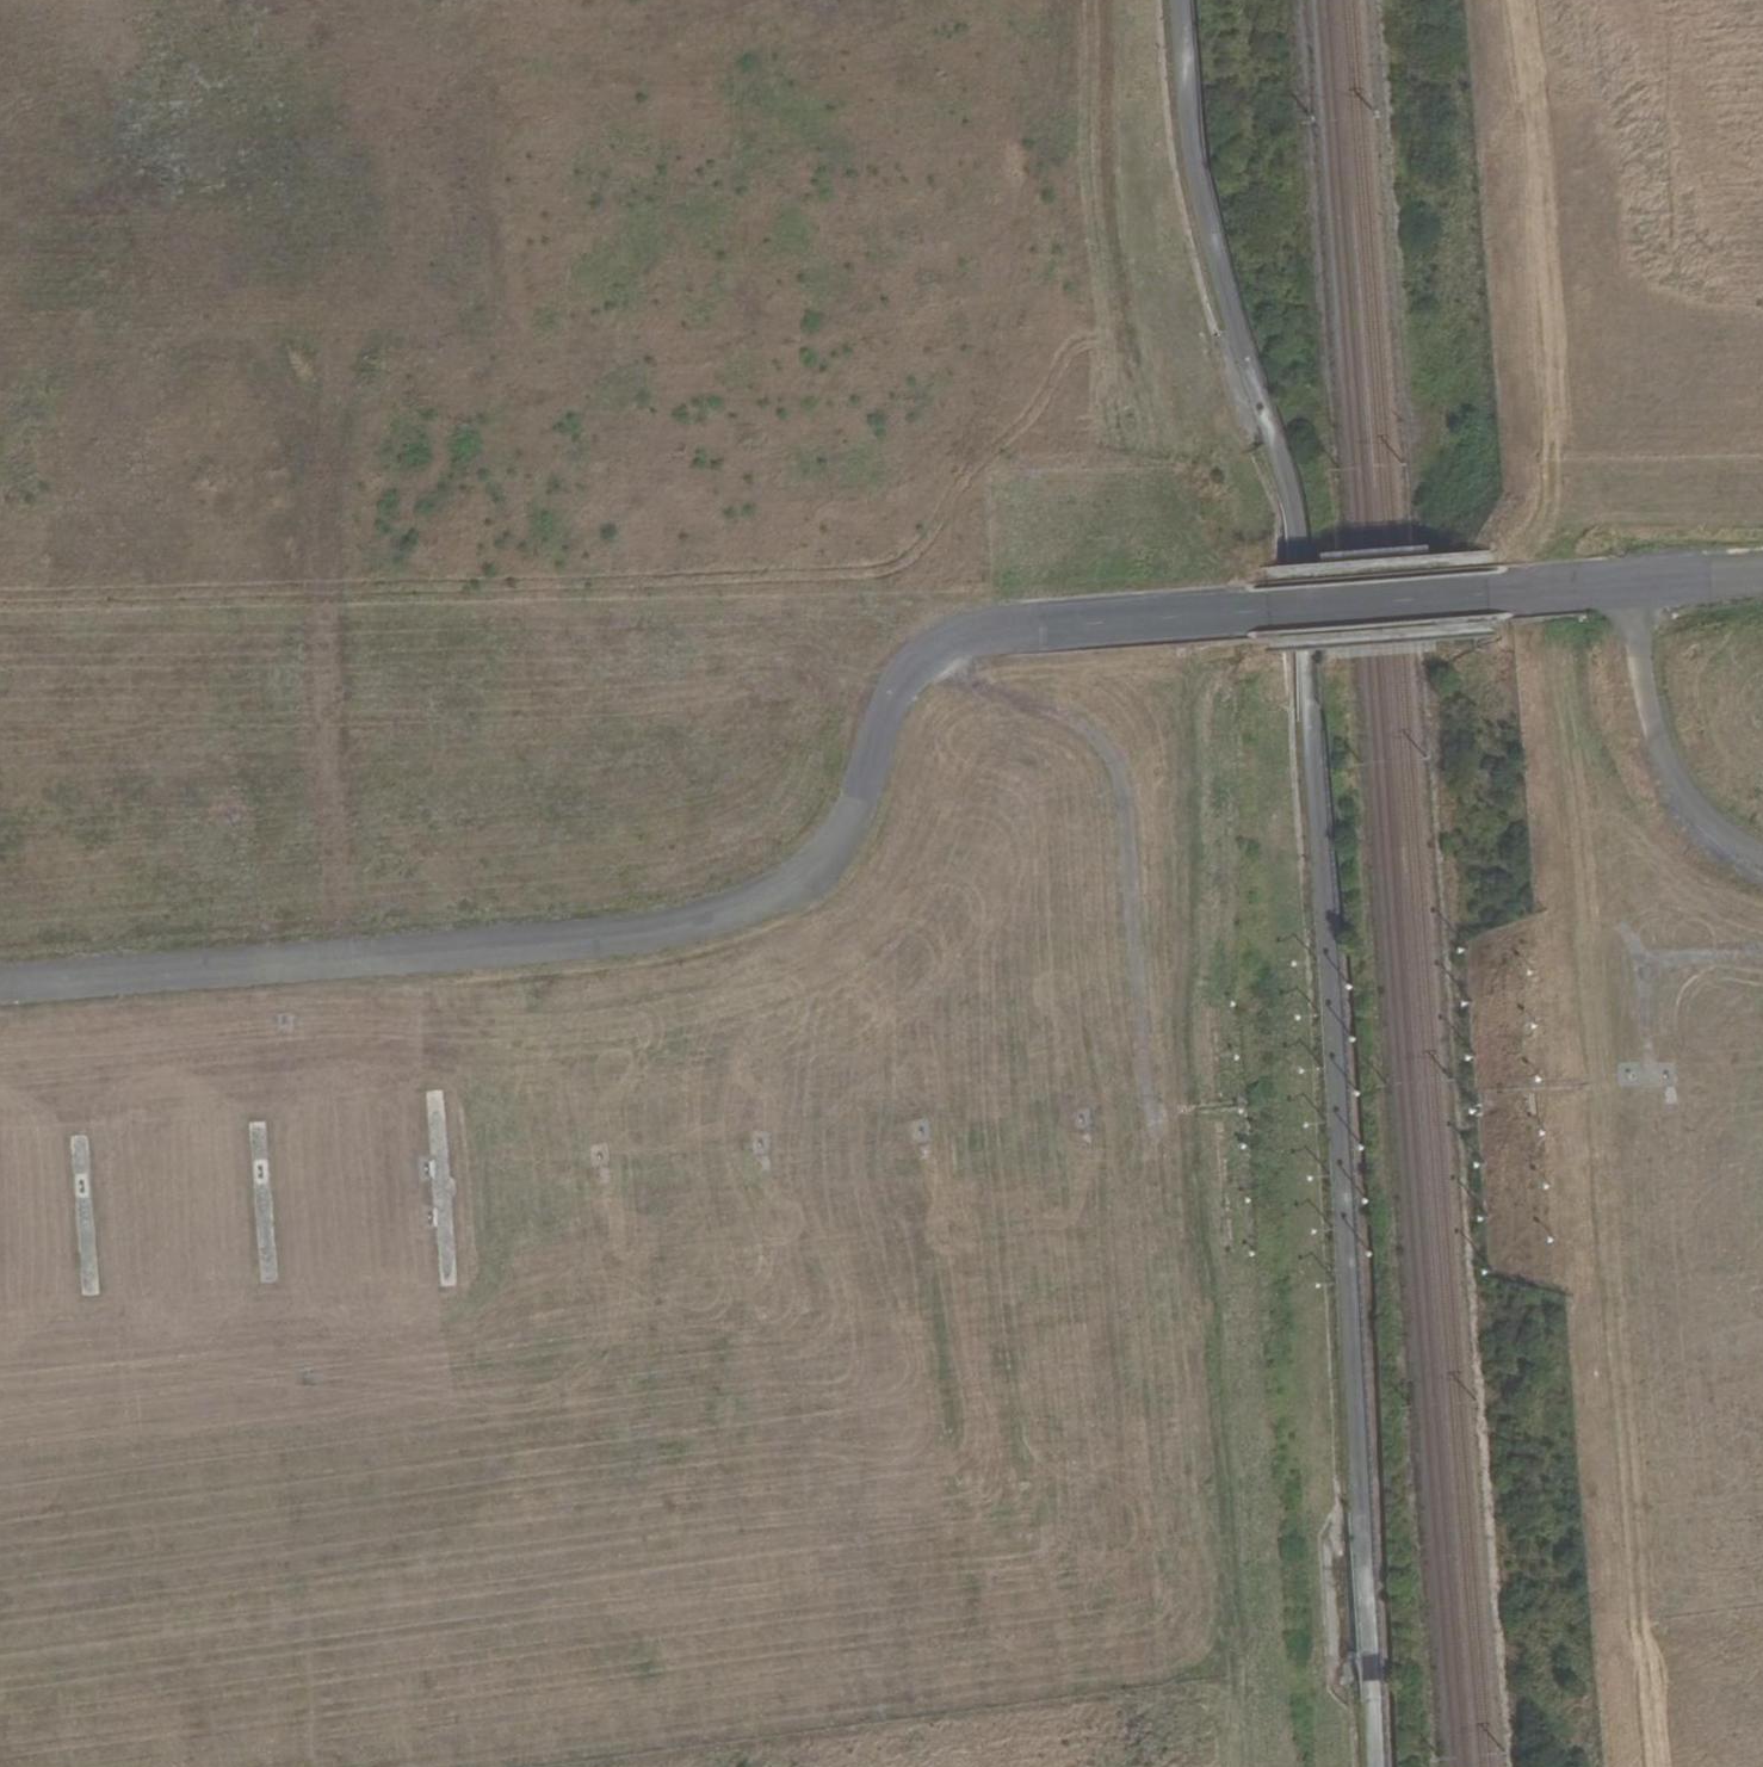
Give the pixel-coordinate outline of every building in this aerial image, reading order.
[(1585,1086),(1483,1093),(1483,1097),(1585,1093),(1585,1086)]
